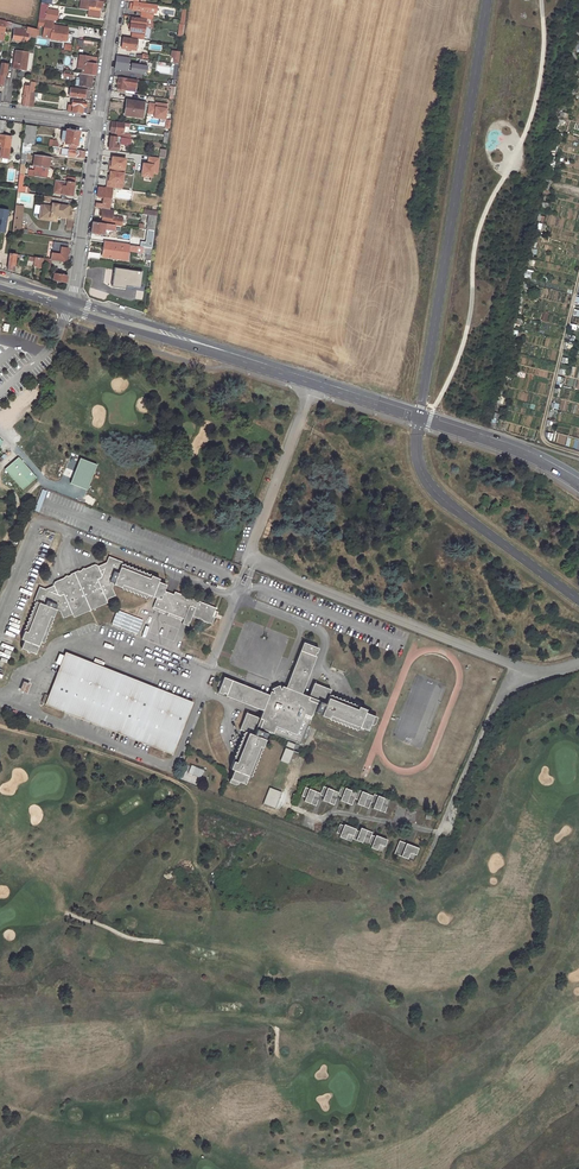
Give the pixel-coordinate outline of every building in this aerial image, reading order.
[(100,12),(101,6),(102,1),(92,0),(80,0),(80,1),(84,2),(83,5),(89,5),(88,10),(100,12)] [(84,2),(80,1),(79,9),(88,10),(89,5),(83,5),(84,2)] [(145,3),(133,1),(133,4),(130,3),(130,5),(130,8),(132,8),(132,10),(142,12),(141,18),(149,19),(149,16),(148,16),(149,13),(152,13),(153,4),(145,3)] [(41,3),(38,18),(45,19),(53,20),(59,21),(60,17),(57,16),(58,11),(48,9),(48,4),(41,3)] [(141,18),(131,17),(130,23),(130,26),(129,30),(132,30),(131,38),(142,40),(144,26),(145,22),(146,22),(152,23),(152,20),(149,19),(141,18)] [(53,20),(45,19),(43,34),(51,35),(50,39),(65,41),(66,35),(67,29),(52,27),(53,20)] [(37,29),(13,23),(13,28),(14,29),(12,41),(19,42),(19,41),(23,41),(27,42),(28,36),(35,38),(37,29)] [(122,44),(121,48),(136,51),(137,40),(123,38),(122,44)] [(15,51),(13,68),(19,69),(24,70),(26,63),(27,63),(28,53),(15,51)] [(179,65),(181,53),(173,52),(172,58),(176,58),(175,64),(179,65)] [(65,68),(65,71),(73,73),(81,74),(93,75),(94,76),(95,66),(97,58),(79,56),(78,62),(82,63),(81,69),(77,68),(73,68),(73,70),(65,68)] [(129,58),(116,56),(115,63),(115,68),(127,70),(129,58)] [(146,65),(130,64),(129,73),(145,75),(146,65)] [(93,75),(81,74),(80,80),(77,79),(76,86),(91,88),(92,81),(93,75)] [(123,78),(118,77),(118,82),(117,89),(125,90),(126,85),(135,87),(136,79),(123,78)] [(71,89),(69,97),(84,100),(85,93),(87,93),(87,90),(85,89),(85,90),(71,88),(71,89)] [(73,106),(72,112),(82,114),(82,108),(84,108),(85,102),(72,100),(71,106),(73,106)] [(144,103),(127,101),(126,110),(125,116),(142,118),(144,103)] [(167,105),(149,103),(147,115),(153,116),(152,119),(164,121),(167,105)] [(124,123),(117,121),(117,123),(112,122),(111,127),(110,132),(111,132),(111,136),(131,139),(131,135),(122,134),(123,127),(124,123)] [(36,127),(25,126),(23,143),(30,144),(34,145),(36,127)] [(78,140),(79,132),(66,130),(66,132),(64,144),(69,145),(69,148),(77,149),(78,140)] [(0,136),(0,147),(1,147),(0,152),(9,154),(11,137),(6,137),(0,136)] [(111,136),(110,141),(109,141),(109,142),(108,144),(109,144),(109,149),(119,151),(120,143),(130,145),(131,139),(111,136)] [(60,155),(84,159),(84,155),(85,152),(61,148),(60,155)] [(160,150),(158,158),(159,158),(166,159),(167,151),(160,150)] [(107,165),(108,165),(108,168),(115,169),(116,166),(127,168),(129,153),(118,152),(117,159),(114,159),(115,154),(108,153),(108,159),(107,165)] [(35,155),(33,166),(35,166),(48,168),(49,157),(35,155)] [(157,175),(159,158),(158,158),(148,156),(147,164),(141,163),(139,177),(152,179),(152,174),(157,175)] [(48,168),(35,166),(34,171),(34,173),(32,172),(31,177),(46,179),(47,173),(48,168)] [(108,179),(107,187),(112,188),(120,189),(121,181),(108,179)] [(64,181),(59,181),(57,194),(72,196),(73,190),(74,183),(67,182),(64,181)] [(107,187),(105,187),(105,188),(98,187),(96,196),(104,197),(103,200),(103,204),(95,203),(95,207),(102,208),(109,209),(112,188),(107,187)] [(57,220),(41,217),(43,205),(40,205),(38,219),(56,222),(57,220)] [(41,217),(57,220),(57,217),(66,218),(66,215),(67,209),(51,207),(43,205),(41,217)] [(15,206),(12,231),(20,233),(20,230),(23,207),(15,206)] [(103,217),(102,223),(115,225),(121,226),(123,217),(112,216),(113,210),(109,209),(102,208),(101,217),(103,217)] [(0,209),(0,233),(6,234),(9,210),(0,209)] [(149,215),(146,230),(147,230),(155,231),(157,216),(149,215)] [(92,228),(91,233),(104,235),(105,229),(114,230),(115,225),(102,223),(93,222),(92,228)] [(155,231),(147,230),(144,248),(153,249),(155,231)] [(54,242),(51,260),(66,262),(67,252),(69,244),(54,242)] [(112,243),(105,242),(103,249),(102,256),(127,260),(129,250),(135,251),(135,252),(142,253),(142,247),(127,245),(120,244),(112,243)] [(9,253),(7,270),(11,270),(14,270),(16,257),(19,258),(20,255),(9,253)] [(36,267),(41,268),(42,265),(42,263),(43,258),(35,257),(34,262),(37,262),(36,267)] [(144,272),(114,269),(112,287),(142,291),(144,272)] [(61,273),(53,271),(53,273),(54,274),(53,280),(58,281),(58,282),(61,283),(61,282),(66,283),(66,282),(66,279),(67,276),(61,275),(61,273)] [(4,470),(22,490),(36,479),(18,458),(4,470)] [(35,509),(38,511),(46,490),(42,489),(35,509)] [(95,564),(53,582),(54,585),(43,589),(38,588),(34,601),(35,602),(20,640),(24,641),(20,649),(35,654),(39,642),(42,643),(55,610),(60,612),(62,619),(71,615),(73,618),(90,610),(106,603),(105,600),(114,596),(111,590),(113,585),(146,598),(146,597),(149,598),(151,598),(151,596),(154,597),(155,598),(151,609),(164,614),(164,612),(167,613),(167,615),(182,621),(181,624),(187,626),(191,617),(210,624),(213,618),(215,619),(216,615),(217,612),(215,612),(214,611),(215,608),(176,593),(173,592),(172,595),(163,591),(165,585),(157,582),(158,580),(121,565),(121,563),(107,557),(105,562),(101,564),(96,567),(95,564)] [(109,624),(134,636),(140,623),(130,618),(115,611),(109,624)] [(298,744),(315,703),(318,704),(314,713),(318,714),(322,706),(323,706),(320,716),(357,730),(358,729),(362,731),(362,729),(366,731),(368,725),(371,726),(373,725),(375,718),(364,713),(365,710),(358,707),(328,695),(330,691),(314,684),(307,697),(300,694),(315,657),(313,656),(314,652),(316,653),(318,649),(317,648),(302,642),(284,687),(281,686),(280,690),(278,686),(271,689),(273,693),(270,692),(268,695),(223,677),(217,693),(222,695),(222,693),(226,695),(225,696),(262,711),(259,719),(246,714),(239,730),(244,732),(231,766),(229,769),(232,771),(227,782),(233,785),(238,784),(238,783),(244,785),(245,782),(246,783),(248,777),(250,777),(264,740),(256,737),(256,735),(264,738),(266,734),(258,731),(259,729),(298,744)] [(148,746),(172,755),(191,702),(65,652),(44,705),(62,712),(148,746)] [(329,667),(344,673),(346,667),(331,661),(329,667)] [(23,681),(19,691),(26,693),(30,684),(23,681)] [(401,717),(392,736),(405,741),(407,736),(412,739),(418,725),(401,717)] [(280,761),(288,764),(296,745),(287,741),(280,761)] [(187,773),(199,778),(203,770),(191,765),(187,773)] [(356,792),(344,788),(340,787),(338,793),(323,787),(320,794),(304,788),(301,797),(304,798),(303,802),(315,805),(319,795),(323,797),(322,801),(333,805),(337,796),(340,797),(339,801),(351,805),(353,799),(357,800),(356,804),(368,808),(370,803),(374,805),(372,808),(384,813),(389,801),(373,794),(373,796),(357,790),(356,792)] [(281,792),(269,788),(262,804),(274,808),(281,792)] [(359,831),(355,830),(355,828),(343,824),(343,826),(339,825),(336,833),(340,835),(339,837),(351,841),(352,839),(370,846),(370,847),(382,852),(387,840),(375,835),(374,836),(370,835),(371,832),(360,828),(359,831)] [(418,848),(399,841),(394,854),(413,861),(418,848)]
